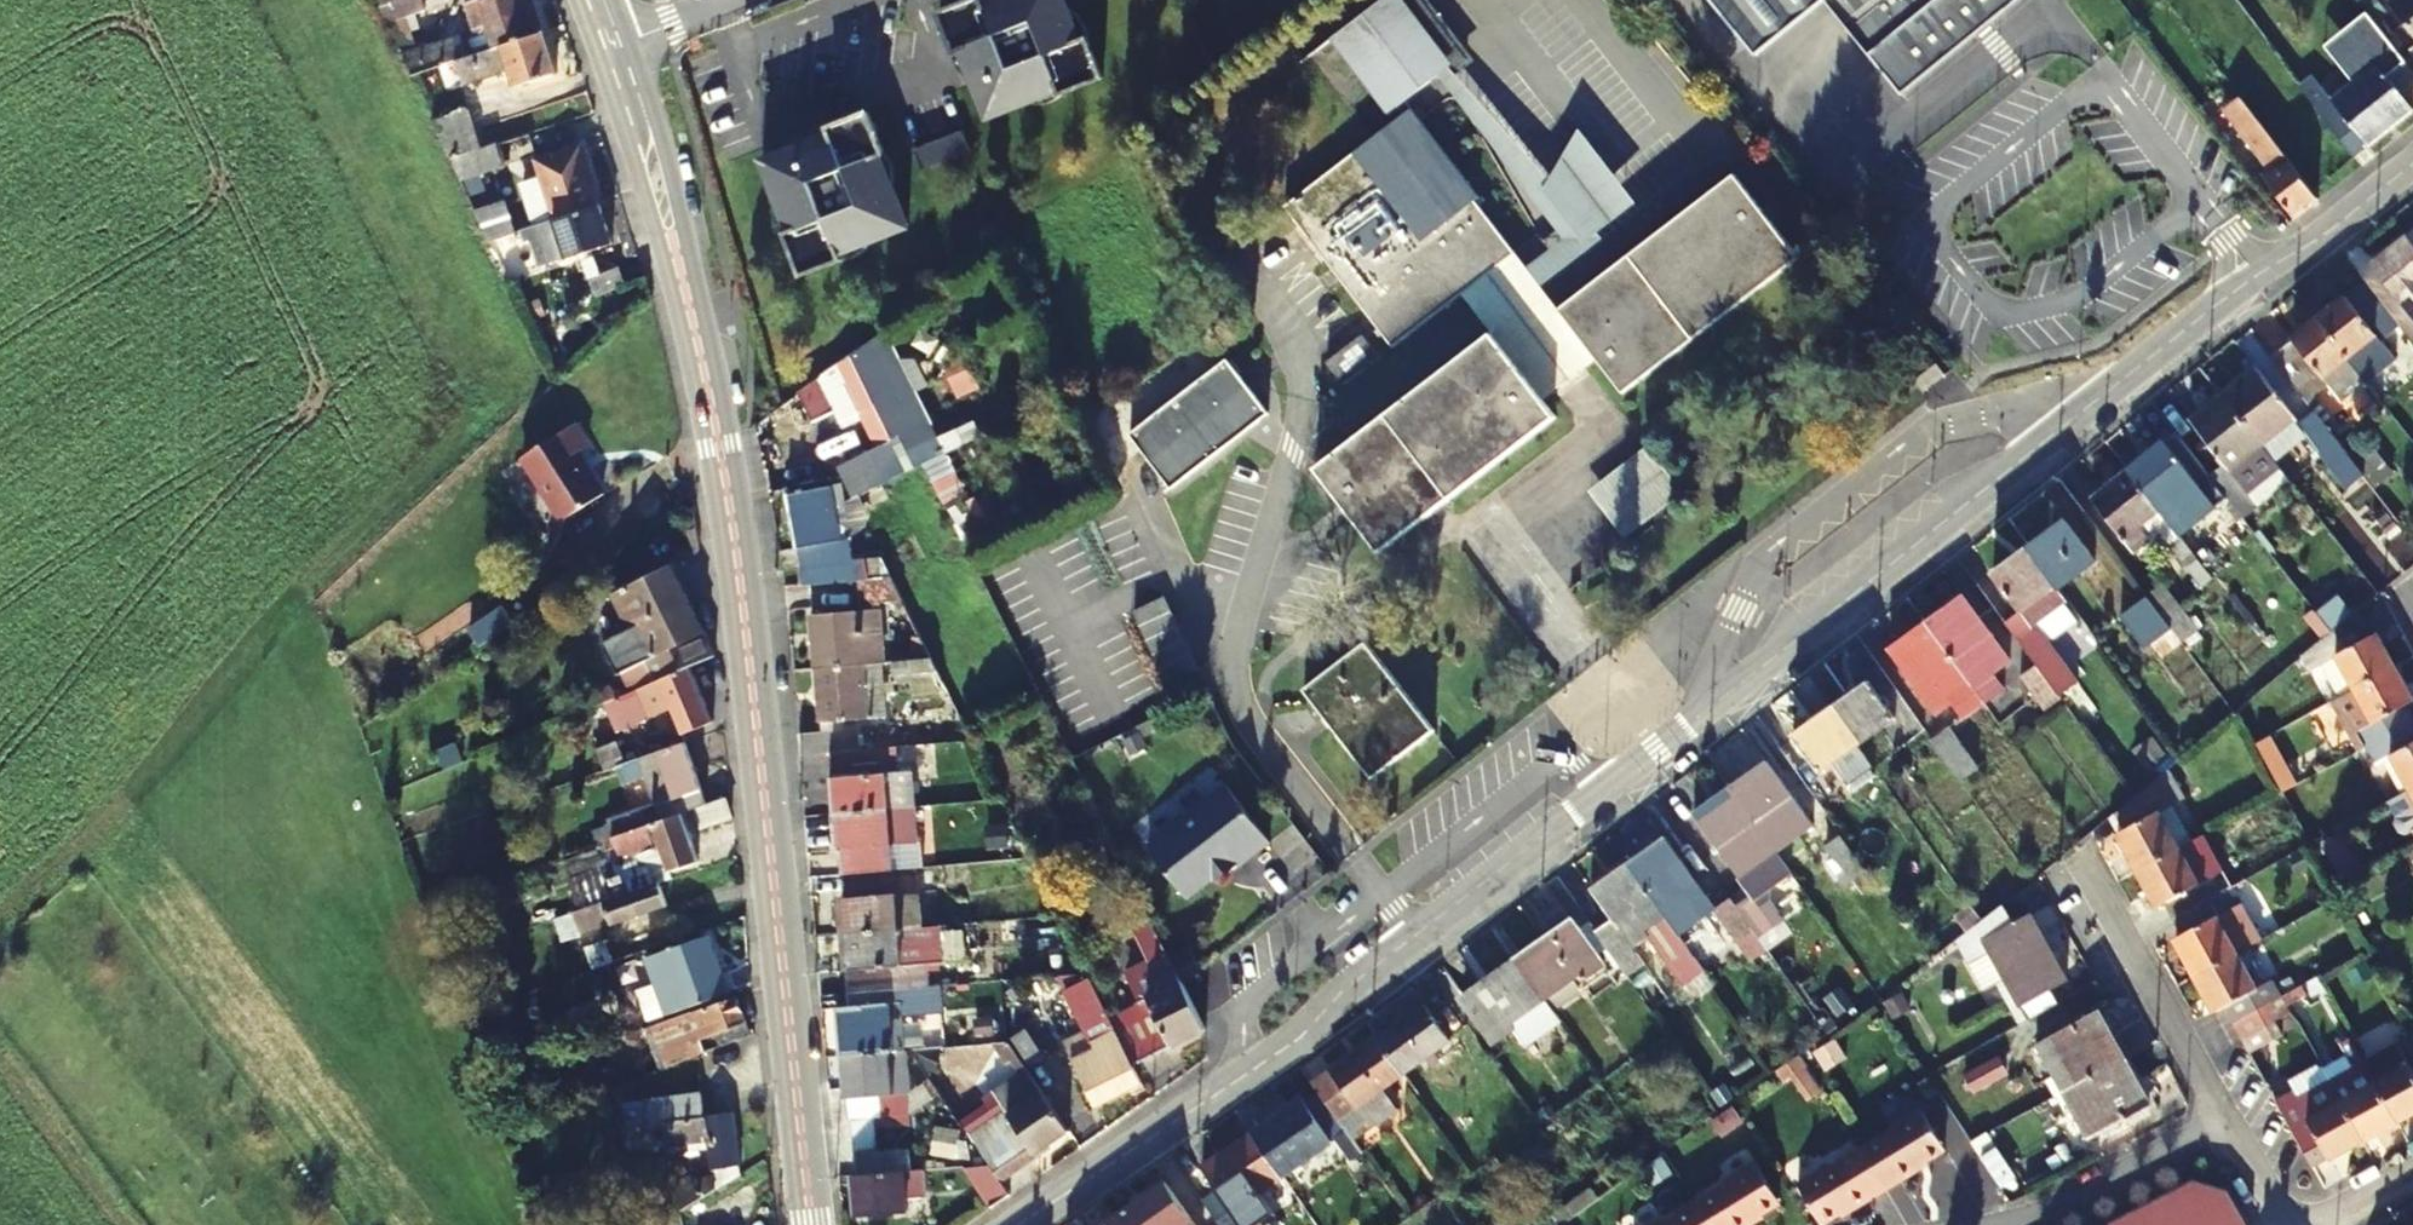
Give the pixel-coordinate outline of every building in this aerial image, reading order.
[(421,0),(372,0),(383,23),(423,8),(421,0)] [(543,31),(534,0),(474,0),(468,2),(479,38),(488,35),(492,48),(543,31)] [(1066,8),(1062,0),(1007,0),(986,8),(982,0),(972,0),(939,13),(955,53),(963,49),(977,83),(991,119),(1030,103),(1027,95),(1057,83),(1061,95),(1103,78),(1088,39),(1079,42),(1066,8)] [(986,8),(1007,0),(982,0),(986,8)] [(1395,0),(1355,0),(1306,40),(1364,113),(1415,74),(1408,64),(1417,57),(1427,69),(1442,58),(1395,0)] [(1745,49),(1810,0),(1708,0),(1745,49)] [(1818,5),(1843,37),(1854,26),(1834,0),(1825,0),(1818,5)] [(2007,0),(1834,0),(1854,26),(1843,37),(1888,94),(2007,0)] [(2412,26),(2412,0),(2393,0),(2412,26)] [(2366,11),(2363,6),(2320,38),(2348,76),(2362,66),(2337,32),(2366,11)] [(1079,42),(1088,39),(1082,22),(1074,13),(1067,9),(1066,8),(1079,42)] [(2399,54),(2366,11),(2337,32),(2362,66),(2348,76),(2326,92),(2307,67),(2293,77),(2346,148),(2406,102),(2380,69),(2399,54)] [(473,55),(457,60),(465,85),(504,72),(520,85),(557,73),(543,31),(492,48),(473,55)] [(457,60),(473,55),(465,36),(401,57),(410,76),(457,60)] [(969,79),(977,83),(963,49),(955,53),(955,54),(960,70),(969,79)] [(1048,104),(1061,95),(1057,83),(1027,95),(1030,103),(1035,105),(1048,104)] [(2314,196),(2239,97),(2223,108),(2268,168),(2261,174),(2291,213),(2314,196)] [(449,157),(475,149),(462,108),(450,111),(446,101),(425,106),(449,157)] [(1500,247),(1387,108),(1262,208),(1374,346),(1446,289),(1500,247)] [(832,136),(798,150),(762,164),(778,203),(786,200),(798,230),(786,234),(803,276),(843,260),(839,252),(873,238),(909,224),(893,185),(885,189),(873,159),(885,154),(868,112),(828,128),(832,136)] [(832,136),(828,128),(811,133),(802,142),(798,149),(798,150),(832,136)] [(922,172),(970,153),(962,131),(913,150),(922,172)] [(491,144),(475,149),(449,157),(460,179),(497,167),(491,144)] [(554,217),(599,203),(580,146),(538,159),(554,217)] [(894,167),(885,154),(873,159),(885,189),(893,185),(895,181),(894,167)] [(1786,252),(1721,165),(1547,302),(1590,354),(1615,385),(1786,252)] [(487,238),(517,229),(491,180),(465,192),(487,238)] [(786,200),(778,203),(775,219),(784,233),(786,234),(798,230),(786,200)] [(554,217),(527,226),(539,256),(563,248),(566,255),(610,240),(599,203),(554,217)] [(2407,235),(2371,265),(2412,318),(2412,243),(2407,235)] [(863,253),(873,238),(839,252),(843,260),(844,260),(856,257),(863,253)] [(1500,247),(1446,289),(1482,332),(1536,397),(1590,354),(1547,302),(1500,247)] [(627,294),(612,263),(585,277),(600,307),(627,294)] [(2319,319),(2362,373),(2380,358),(2367,342),(2375,335),(2367,326),(2388,309),(2367,284),(2348,299),(2346,297),(2319,319)] [(2322,381),(2337,399),(2364,376),(2362,373),(2319,319),(2271,357),(2302,397),(2322,381)] [(928,426),(880,332),(860,346),(906,437),(928,426)] [(1376,550),(1549,413),(1536,397),(1482,332),(1310,464),(1376,550)] [(1359,357),(1344,338),(1309,365),(1325,386),(1359,357)] [(906,437),(860,346),(796,393),(808,414),(824,406),(831,408),(851,397),(875,443),(851,456),(861,473),(842,483),(848,496),(851,494),(875,481),(917,458),(906,437)] [(1267,410),(1226,357),(1131,431),(1173,486),(1267,410)] [(1909,402),(1930,387),(1914,367),(1894,382),(1909,402)] [(2272,455),(2275,459),(2308,434),(2258,368),(2224,394),(2272,455)] [(2272,455),(2224,394),(2190,421),(2224,466),(2211,477),(2222,493),(2241,517),(2243,520),(2244,521),(2260,508),(2249,494),(2282,468),(2275,459),(2272,455)] [(589,436),(575,412),(522,449),(560,509),(601,479),(579,443),(589,436)] [(928,426),(906,437),(917,458),(937,497),(959,487),(928,426)] [(2308,441),(2359,504),(2375,491),(2326,427),(2308,441)] [(2206,496),(2165,442),(2129,470),(2170,524),(2178,536),(2180,537),(2212,513),(2227,532),(2243,520),(2241,517),(2222,493),(2206,504),(2202,499),(2206,496)] [(1586,490),(1623,540),(1685,494),(1643,445),(1586,490)] [(861,473),(851,456),(832,466),(838,476),(840,480),(842,483),(861,473)] [(2170,524),(2129,470),(2093,498),(2134,551),(2159,532),(2168,544),(2178,536),(2170,524)] [(875,481),(851,494),(856,504),(880,491),(875,481)] [(793,586),(852,580),(889,576),(873,545),(869,545),(870,557),(844,561),(841,542),(846,542),(841,492),(786,497),(793,586)] [(2066,523),(2055,531),(2030,548),(2049,575),(2058,587),(2094,561),(2066,523)] [(2186,568),(2196,560),(2180,537),(2178,536),(2168,544),(2186,568)] [(2034,624),(2043,618),(2067,601),(2058,587),(2049,575),(2030,548),(1993,575),(2019,611),(2003,623),(2035,668),(2036,669),(2058,699),(2077,685),(2046,641),(2041,634),(2034,624)] [(686,665),(706,656),(671,560),(616,589),(647,681),(686,665)] [(900,600),(889,576),(852,580),(855,603),(900,600)] [(2148,597),(2168,624),(2183,613),(2161,585),(2147,595),(2148,597)] [(2318,610),(2329,625),(2351,610),(2340,595),(2318,610)] [(2122,617),(2146,650),(2173,630),(2168,624),(2148,597),(2122,617)] [(1193,670),(1159,598),(1131,611),(1163,684),(1193,670)] [(1945,610),(1955,625),(1935,639),(1984,707),(2003,693),(1992,676),(2009,664),(1962,598),(1945,610)] [(2043,618),(2034,624),(2041,634),(2046,641),(2079,617),(2067,601),(2043,618)] [(809,668),(862,663),(859,636),(874,634),(871,610),(804,616),(809,668)] [(2311,675),(2323,668),(2341,701),(2354,694),(2395,672),(2378,640),(2372,643),(2357,615),(2332,636),(2303,659),(2311,675)] [(894,659),(910,657),(907,633),(891,635),(894,659)] [(1984,707),(1935,639),(1915,653),(1905,639),(1888,651),(1935,717),(1952,705),(1963,722),(1984,707)] [(1366,778),(1429,727),(1360,641),(1296,693),(1366,778)] [(935,669),(928,656),(910,657),(911,671),(935,669)] [(896,673),(911,671),(910,657),(894,659),(896,673)] [(894,659),(875,661),(877,675),(896,673),(894,659)] [(881,715),(877,675),(875,661),(862,663),(809,668),(814,722),(881,715)] [(680,731),(708,720),(686,665),(647,681),(582,708),(586,720),(615,709),(613,703),(621,699),(625,708),(644,701),(647,708),(667,699),(680,731)] [(2035,668),(2020,678),(2032,696),(2033,698),(2042,711),(2058,699),(2036,669),(2035,668)] [(2412,726),(2412,720),(2407,709),(2412,705),(2395,672),(2354,694),(2341,701),(2333,705),(2360,754),(2367,751),(2412,726)] [(1830,709),(1857,747),(1895,720),(1869,682),(1830,709)] [(1792,735),(1819,774),(1857,747),(1830,709),(1792,735)] [(2390,760),(2408,794),(2412,791),(2412,726),(2367,751),(2376,768),(2390,760)] [(634,756),(657,748),(650,729),(629,737),(634,756)] [(1931,740),(1961,783),(1978,770),(1948,729),(1931,740)] [(796,754),(826,751),(824,733),(795,736),(796,754)] [(658,804),(651,807),(655,821),(681,812),(692,809),(702,805),(681,739),(657,748),(634,756),(618,761),(603,766),(587,772),(596,803),(602,800),(614,834),(639,826),(634,812),(623,777),(646,768),(658,804)] [(603,766),(618,761),(610,739),(596,745),(603,766)] [(2299,788),(2273,739),(2257,747),(2284,796),(2299,788)] [(837,811),(887,806),(884,787),(898,785),(893,744),(829,751),(837,811)] [(2160,814),(2174,806),(2196,794),(2177,761),(2129,799),(2114,812),(2126,834),(2118,838),(2121,844),(2127,854),(2138,875),(2181,852),(2160,814)] [(1734,797),(1776,856),(1813,829),(1767,764),(1750,776),(1753,782),(1734,797)] [(623,777),(634,812),(651,807),(658,804),(646,768),(623,777)] [(1148,847),(1186,895),(1208,877),(1204,871),(1231,849),(1240,860),(1265,838),(1223,787),(1148,847)] [(2402,833),(2412,829),(2412,811),(2406,793),(2389,799),(2402,833)] [(702,805),(692,809),(698,829),(733,818),(731,796),(702,805)] [(1694,819),(1740,883),(1776,856),(1734,797),(1714,812),(1710,807),(1694,819)] [(845,873),(890,868),(890,863),(893,862),(887,806),(837,811),(845,873)] [(2194,844),(2174,806),(2160,814),(2181,852),(2194,844)] [(639,826),(655,821),(651,807),(634,812),(639,826)] [(608,844),(613,860),(657,847),(663,870),(693,860),(681,812),(655,821),(639,826),(614,834),(616,841),(608,844)] [(2343,829),(2321,840),(2340,876),(2361,865),(2343,829)] [(2224,898),(2245,886),(2236,869),(2213,880),(2207,870),(2219,865),(2204,839),(2194,844),(2181,852),(2138,875),(2157,911),(2165,907),(2175,925),(2224,898)] [(1630,867),(1667,917),(1688,902),(1694,910),(1709,899),(1666,840),(1630,867)] [(2118,859),(2127,854),(2121,844),(2113,849),(2118,859)] [(1122,862),(1118,854),(1105,861),(1109,870),(1122,862)] [(610,897),(623,893),(618,877),(613,860),(601,865),(610,897)] [(1865,876),(1857,864),(1838,876),(1847,890),(1865,876)] [(651,883),(646,867),(618,877),(623,893),(651,883)] [(1630,867),(1594,894),(1617,925),(1637,951),(1654,939),(1648,931),(1667,917),(1630,867)] [(842,935),(895,929),(890,868),(845,873),(847,897),(839,898),(842,935)] [(1795,883),(1804,896),(1820,883),(1812,871),(1795,883)] [(610,897),(570,911),(577,933),(599,926),(658,907),(651,883),(623,893),(610,897)] [(928,926),(946,924),(942,891),(924,890),(928,926)] [(2183,941),(2177,945),(2197,982),(2239,959),(2219,921),(2232,914),(2224,898),(2175,925),(2183,941)] [(1768,921),(1752,901),(1737,911),(1760,944),(1785,927),(1776,915),(1768,921)] [(1716,917),(1752,969),(1770,957),(1760,944),(1737,911),(1733,905),(1716,917)] [(1113,1017),(1136,1061),(1204,1025),(1183,982),(1173,961),(1145,906),(1127,917),(1138,938),(1122,947),(1149,1000),(1113,1017)] [(1979,920),(1970,907),(1928,939),(1939,953),(1979,920)] [(557,940),(577,933),(570,911),(550,918),(557,940)] [(1995,968),(2018,1012),(2065,986),(2031,921),(1999,939),(1983,947),(1995,968)] [(928,926),(931,963),(950,961),(946,924),(928,926)] [(1637,951),(1617,925),(1598,938),(1617,966),(1625,978),(1645,963),(1637,951)] [(580,942),(601,935),(599,926),(577,933),(580,942)] [(1581,982),(1584,987),(1605,972),(1582,939),(1575,928),(1553,942),(1559,950),(1541,962),(1537,957),(1521,968),(1547,1004),(1581,982)] [(849,994),(902,989),(895,929),(842,935),(844,969),(847,968),(849,994)] [(1594,931),(1582,939),(1605,972),(1617,966),(1598,938),(1594,931)] [(726,989),(707,932),(640,953),(655,1000),(663,998),(666,1008),(726,989)] [(585,963),(607,956),(601,935),(580,942),(585,963)] [(1183,982),(1201,970),(1189,951),(1173,961),(1183,982)] [(2216,1018),(2225,1013),(2236,1031),(2283,1005),(2273,986),(2258,994),(2239,959),(2197,982),(2216,1018)] [(1547,1004),(1521,968),(1504,980),(1508,986),(1490,998),(1485,991),(1465,1004),(1494,1049),(1515,1034),(1527,1051),(1561,1027),(1547,1004)] [(900,1050),(908,1049),(905,1016),(939,1012),(937,985),(902,989),(849,994),(838,995),(840,1056),(900,1050)] [(1092,1102),(1140,1079),(1094,990),(1091,990),(1088,993),(1089,997),(1091,999),(1077,1008),(1085,1024),(1099,1017),(1107,1033),(1091,1041),(1087,1030),(1064,1042),(1071,1060),(1092,1102)] [(746,1023),(737,995),(653,1021),(667,1062),(705,1050),(701,1037),(746,1023)] [(2277,1031),(2293,1022),(2283,1005),(2236,1031),(2245,1048),(2277,1031)] [(1382,1047),(1408,1084),(1454,1052),(1427,1015),(1382,1047)] [(2098,1015),(2036,1049),(2062,1096),(2124,1063),(2098,1015)] [(2284,1046),(2277,1031),(2245,1048),(2253,1063),(2284,1046)] [(2399,1048),(2400,1049),(2365,1068),(2396,1126),(2412,1117),(2412,1041),(2399,1048)] [(2352,1044),(2341,1050),(2347,1063),(2363,1092),(2343,1103),(2364,1143),(2396,1126),(2365,1068),(2352,1044)] [(1318,1092),(1345,1130),(1408,1084),(1382,1047),(1318,1092)] [(900,1050),(840,1056),(845,1123),(879,1120),(878,1097),(890,1097),(887,1059),(901,1057),(900,1050)] [(1964,1072),(1971,1089),(2005,1075),(1998,1057),(1964,1072)] [(2124,1063),(2062,1096),(2089,1145),(2151,1111),(2124,1063)] [(2343,1103),(2363,1092),(2347,1063),(2327,1074),(2343,1103)] [(992,1091),(1002,1107),(963,1134),(967,1141),(983,1166),(986,1172),(1026,1145),(1030,1152),(1066,1128),(1026,1068),(992,1091)] [(2292,1093),(2294,1096),(2307,1123),(2343,1103),(2327,1074),(2292,1093)] [(705,1190),(736,1171),(728,1108),(696,1113),(693,1091),(638,1100),(641,1122),(653,1120),(656,1145),(700,1138),(705,1190)] [(2307,1123),(2294,1096),(2276,1106),(2307,1161),(2324,1152),(2330,1162),(2364,1143),(2343,1103),(2307,1123)] [(1256,1142),(1285,1183),(1334,1150),(1306,1108),(1256,1142)] [(1796,1187),(1818,1224),(1822,1224),(1849,1208),(1850,1212),(1916,1171),(1914,1168),(1943,1150),(1919,1111),(1889,1130),(1891,1133),(1828,1172),(1826,1169),(1796,1187)] [(948,1148),(961,1168),(983,1166),(967,1141),(948,1148)] [(1206,1175),(1235,1218),(1285,1183),(1256,1142),(1206,1175)] [(1665,1224),(1752,1224),(1750,1222),(1779,1204),(1754,1164),(1725,1183),(1727,1186),(1665,1224)] [(983,1166),(961,1168),(982,1208),(1001,1195),(986,1172),(983,1166)] [(903,1199),(918,1198),(916,1170),(848,1174),(850,1212),(903,1210),(903,1199)] [(699,1194),(685,1171),(654,1190),(667,1213),(676,1208),(699,1194)] [(1119,1224),(1191,1224),(1192,1224),(1166,1184),(1115,1218),(1119,1224)]
